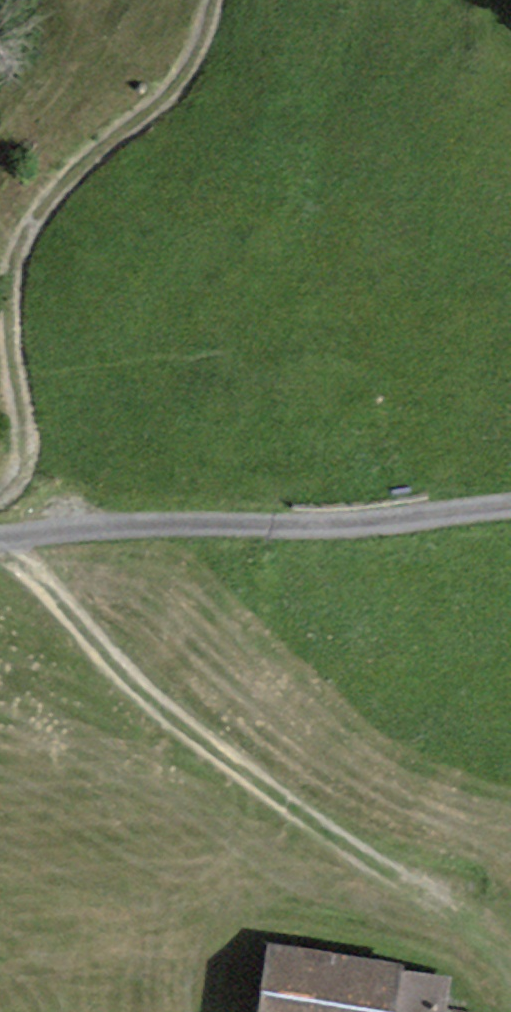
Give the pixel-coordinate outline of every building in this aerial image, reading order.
[(277,947),(266,1011),(453,1011),(459,977),(277,947)]
